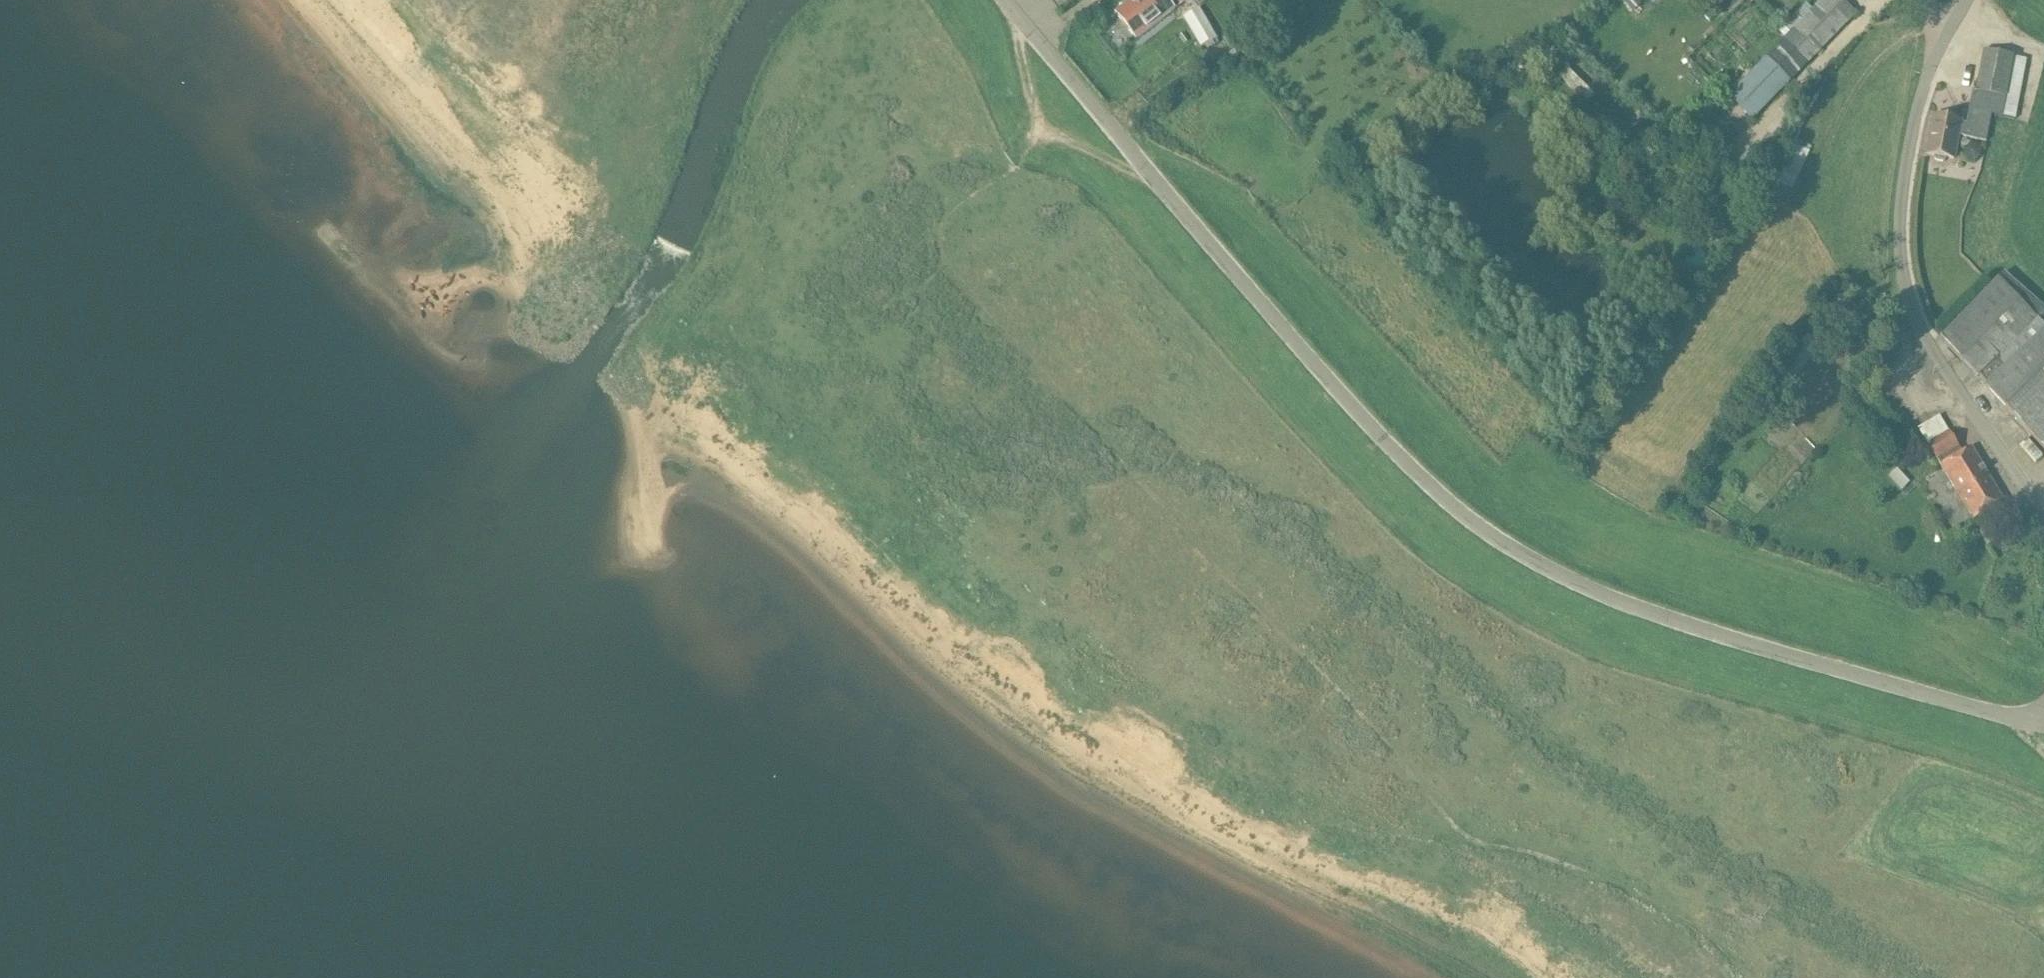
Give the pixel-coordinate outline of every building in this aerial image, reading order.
[(1114,14),(1135,41),(1174,10),(1167,0),(1131,0),(1114,14)] [(1842,0),(1819,0),(1728,94),(1753,120),(1856,14),(1842,0)] [(1219,43),(1200,9),(1183,18),(1200,48),(1205,46),(1208,50),(1219,43)] [(1183,33),(1179,36),(1185,44),(1189,41),(1183,33)] [(1239,58),(1234,49),(1228,53),(1233,62),(1239,58)] [(2014,56),(1983,50),(1976,91),(1973,91),(1967,125),(1960,123),(1960,122),(1934,118),(1928,155),(1935,157),(1934,159),(1936,162),(1943,163),(1946,162),(1946,158),(1954,160),(1958,136),(1964,137),(1964,138),(1988,143),(1993,115),(2016,120),(2027,60),(2014,57),(2014,56)] [(1589,102),(1597,94),(1571,67),(1563,75),(1589,102)] [(1970,141),(1964,146),(1964,153),(1968,159),(1975,159),(1981,155),(1982,148),(1977,142),(1970,141)] [(1795,142),(1778,181),(1796,189),(1813,149),(1795,142)] [(1940,337),(1976,377),(1979,376),(1986,385),(1985,386),(2043,452),(2043,309),(2005,274),(1940,337)] [(1961,455),(1939,417),(1918,429),(1972,522),(2004,503),(1972,449),(1961,455)] [(1979,532),(1988,546),(1998,540),(1990,526),(1979,532)]
